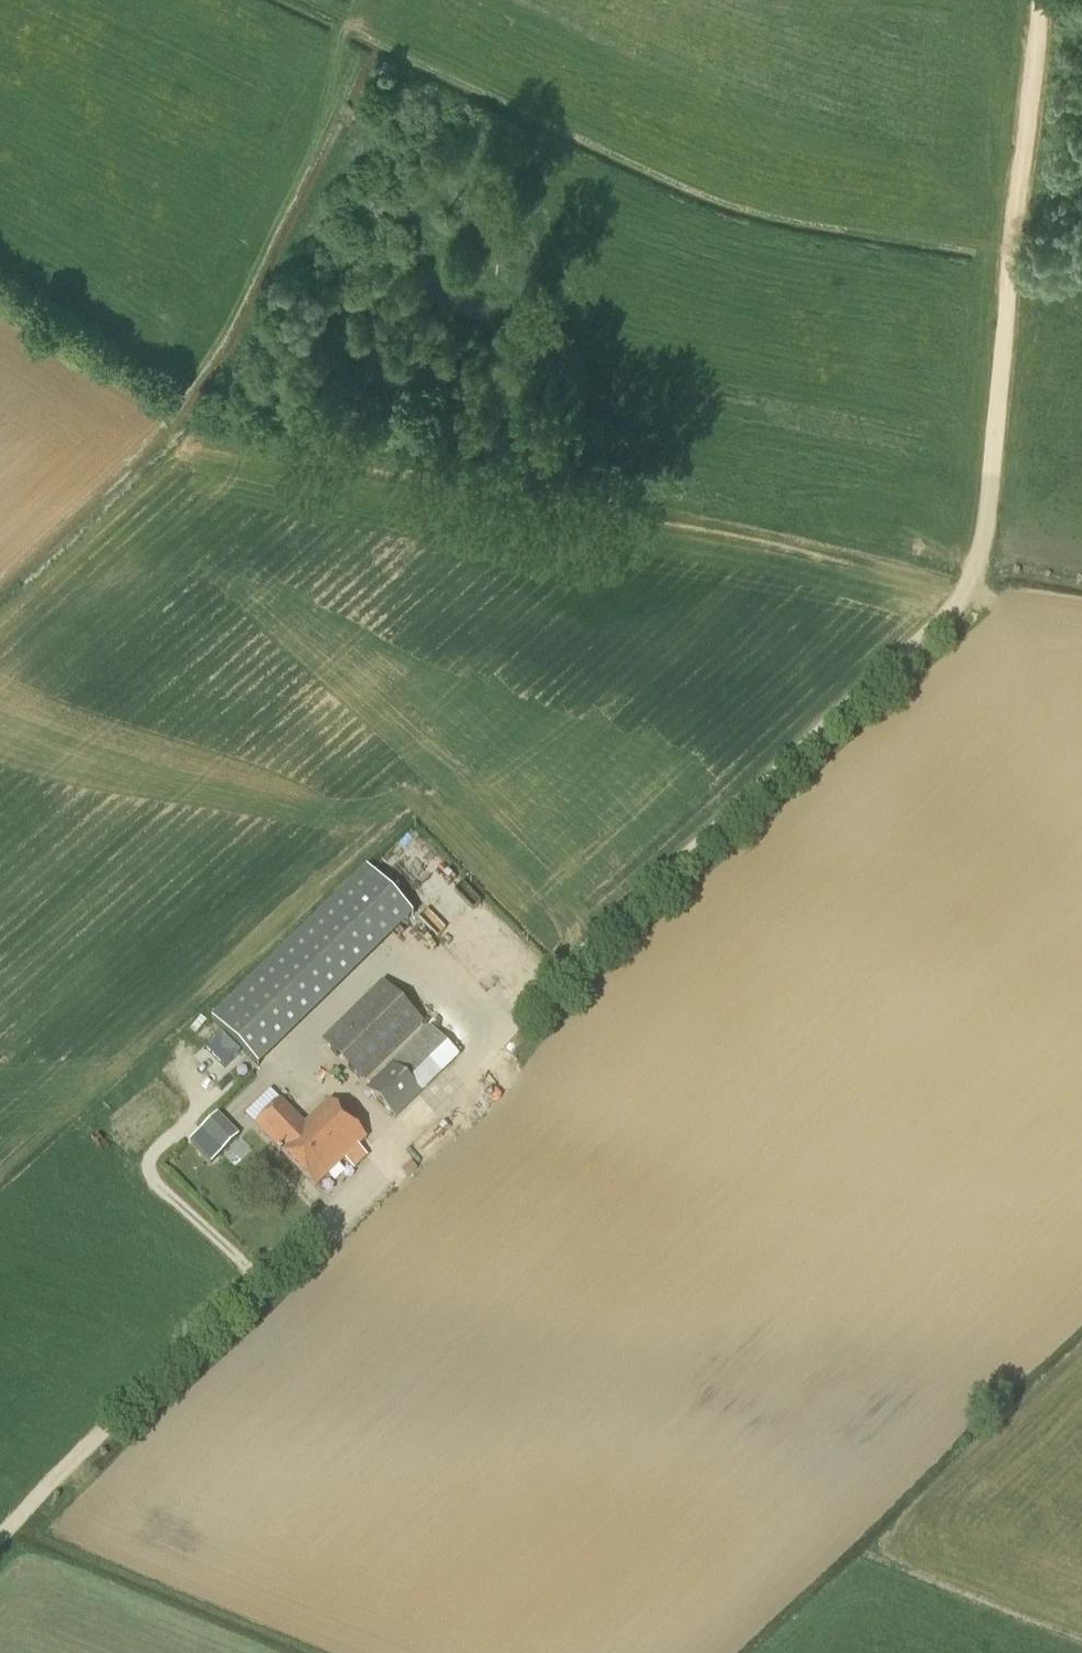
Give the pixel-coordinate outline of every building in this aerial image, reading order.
[(362,1084),(423,1024),(383,982),(321,1042),(362,1084)] [(224,1068),(242,1051),(224,1032),(206,1049),(224,1068)] [(395,1118),(420,1093),(392,1065),(367,1090),(395,1118)] [(367,1157),(357,1146),(365,1138),(329,1101),(304,1125),(281,1101),(256,1125),(315,1186),(343,1159),(353,1170),(367,1157)] [(238,1136),(228,1126),(211,1142),(221,1153),(238,1136)]
